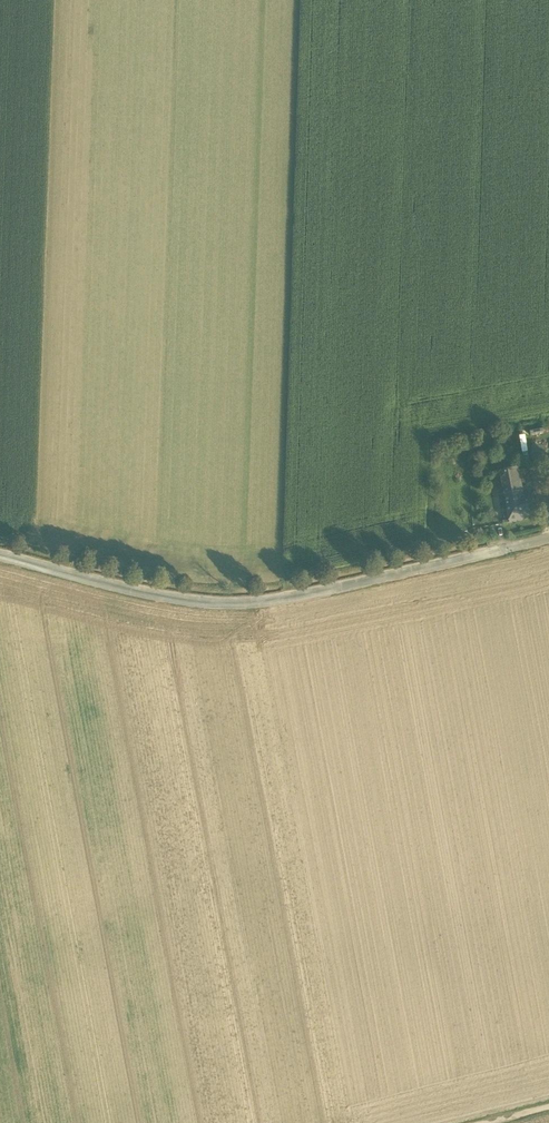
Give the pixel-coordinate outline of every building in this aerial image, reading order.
[(498,474),(508,522),(538,515),(533,492),(523,494),(519,472),(498,474)]
